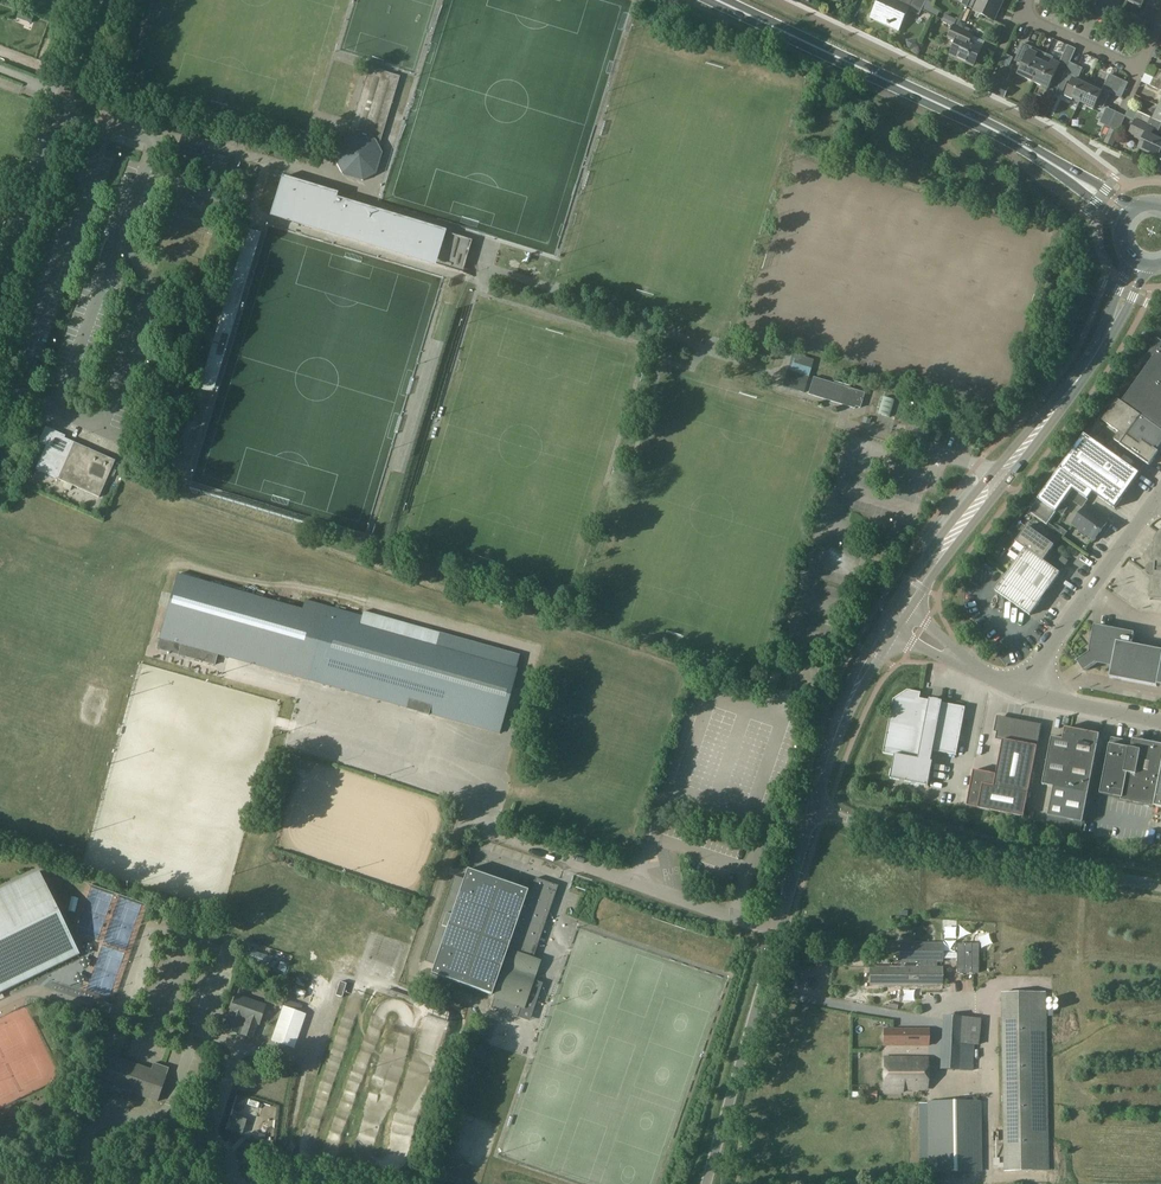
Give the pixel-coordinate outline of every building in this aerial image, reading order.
[(871,17),(876,20),(881,22),(882,20),(899,28),(899,30),(900,30),(908,11),(909,9),(910,7),(921,11),(922,10),(926,0),(925,0),(887,0),(886,4),(882,2),(879,1),(871,17)] [(974,11),(994,20),(1000,9),(997,8),(999,2),(1001,3),(1003,0),(982,0),(982,1),(981,0),(979,0),(974,11)] [(1127,1),(1134,4),(1133,5),(1141,9),(1145,0),(1128,0),(1127,1)] [(960,22),(958,27),(964,30),(969,32),(970,30),(965,27),(966,24),(960,22)] [(953,26),(947,39),(956,43),(951,55),(974,65),(982,48),(971,42),(964,39),(967,33),(953,26)] [(1042,63),(1035,59),(1037,54),(1030,51),(1032,48),(1023,44),(1016,59),(1024,63),(1018,75),(1033,82),(1042,63)] [(1042,63),(1033,82),(1048,89),(1051,81),(1054,76),(1056,77),(1055,80),(1061,83),(1063,79),(1070,63),(1076,50),(1067,46),(1064,54),(1059,64),(1052,60),(1050,66),(1042,63)] [(1083,69),(1070,63),(1063,79),(1072,83),(1065,97),(1072,100),(1073,99),(1080,102),(1089,83),(1078,78),(1083,69)] [(368,68),(348,137),(341,141),(335,161),(341,174),(363,180),(376,174),(381,154),(378,146),(399,77),(368,68)] [(1089,83),(1080,102),(1087,105),(1086,106),(1094,110),(1095,107),(1095,106),(1096,106),(1100,108),(1101,107),(1104,108),(1110,94),(1111,93),(1110,92),(1111,90),(1117,78),(1109,74),(1103,89),(1089,83)] [(1149,86),(1150,87),(1158,90),(1160,92),(1160,82),(1155,79),(1153,78),(1149,86)] [(992,83),(988,91),(1003,98),(1007,90),(992,83)] [(1147,126),(1149,127),(1154,130),(1159,132),(1160,126),(1160,108),(1158,106),(1152,119),(1150,118),(1147,126)] [(1106,108),(1104,113),(1114,117),(1116,112),(1106,108)] [(1138,112),(1134,120),(1135,121),(1147,126),(1150,118),(1138,112)] [(392,116),(386,135),(396,139),(402,119),(392,116)] [(1129,135),(1143,141),(1139,149),(1158,158),(1160,151),(1160,141),(1146,134),(1149,128),(1149,127),(1147,126),(1135,121),(1129,135)] [(1104,142),(1112,146),(1118,133),(1110,129),(1104,142)] [(282,177),(270,218),(435,267),(435,266),(462,274),(472,241),(445,233),(446,231),(336,198),(338,194),(282,177)] [(242,192),(239,199),(248,202),(250,195),(242,192)] [(198,390),(213,394),(262,235),(247,231),(198,390)] [(1148,366),(1160,375),(1160,342),(1158,340),(1143,362),(1148,366)] [(793,354),(788,370),(809,377),(814,361),(793,354)] [(1120,404),(1137,416),(1160,433),(1160,375),(1148,366),(1120,404)] [(788,370),(782,386),(803,393),(809,377),(788,370)] [(812,377),(807,394),(854,408),(854,406),(859,408),(864,393),(812,377)] [(883,398),(878,415),(889,418),(894,402),(883,398)] [(1120,404),(1117,401),(1102,422),(1119,434),(1113,441),(1119,445),(1119,446),(1149,467),(1158,454),(1156,452),(1160,445),(1160,433),(1137,416),(1120,404)] [(53,431),(45,427),(38,443),(46,446),(35,470),(99,498),(115,461),(60,437),(61,435),(53,431)] [(1084,435),(1029,513),(1047,526),(1067,498),(1068,498),(1073,491),(1087,501),(1089,502),(1094,494),(1114,509),(1139,474),(1084,435)] [(134,449),(129,462),(135,464),(140,451),(134,449)] [(1073,491),(1068,498),(1082,508),(1087,501),(1073,491)] [(1131,502),(1128,506),(1137,513),(1141,508),(1131,502)] [(1094,542),(1107,523),(1085,507),(1072,526),(1094,542)] [(1054,546),(1027,527),(1010,551),(1019,558),(1025,549),(1043,562),(1054,546)] [(1160,537),(1159,540),(1157,543),(1156,546),(1152,598),(1160,598),(1160,537)] [(1025,549),(1019,558),(995,592),(1030,616),(1060,574),(1043,562),(1025,549)] [(989,555),(985,561),(991,564),(992,562),(994,559),(989,555)] [(358,626),(361,616),(305,601),(302,610),(177,575),(159,638),(160,639),(181,645),(178,655),(214,665),(217,655),(406,708),(406,709),(429,715),(429,714),(499,734),(498,733),(516,670),(358,626)] [(1132,646),(1134,634),(1094,626),(1091,638),(1093,639),(1090,653),(1078,661),(1085,671),(1097,663),(1112,666),(1109,678),(1113,679),(1113,676),(1121,678),(1121,680),(1156,687),(1157,686),(1160,687),(1160,651),(1132,646)] [(907,691),(893,700),(883,754),(894,756),(890,780),(928,787),(933,763),(931,762),(933,752),(956,756),(965,708),(942,704),(942,702),(929,700),(929,702),(919,700),(920,694),(921,694),(907,691)] [(1002,740),(996,775),(974,771),(967,806),(978,808),(1024,817),(1042,722),(1019,717),(1020,715),(1014,713),(1013,716),(1001,714),(996,739),(1002,740)] [(1051,738),(1042,786),(1054,788),(1048,817),(1082,824),(1088,795),(1099,735),(1065,729),(1062,740),(1051,738)] [(1160,768),(1160,746),(1138,742),(1133,741),(1132,743),(1111,739),(1100,795),(1121,800),(1121,802),(1153,808),(1160,768)] [(668,757),(661,775),(669,778),(675,760),(668,757)] [(522,1009),(539,962),(532,960),(558,886),(536,878),(530,893),(527,892),(528,891),(467,870),(464,880),(454,876),(424,962),(434,965),(431,974),(491,995),(492,995),(495,996),(490,1008),(517,1018),(521,1009),(522,1009)] [(55,966),(79,955),(56,907),(38,872),(0,890),(0,993),(55,966)] [(870,967),(870,985),(942,986),(942,968),(936,968),(936,962),(942,962),(942,944),(908,944),(908,968),(870,967)] [(956,973),(978,974),(978,944),(956,944),(956,973)] [(816,958),(816,967),(828,967),(828,958),(816,958)] [(1043,995),(1001,995),(1001,1172),(1044,1172),(1043,995)] [(229,1017),(230,1018),(226,1030),(252,1039),(257,1025),(259,1026),(265,1006),(236,996),(229,1017)] [(294,1049),(305,1015),(283,1007),(271,1041),(294,1049)] [(928,1030),(883,1029),(883,1046),(928,1046),(928,1030)] [(488,1048),(479,1045),(475,1058),(483,1061),(488,1048)] [(960,1045),(959,1070),(972,1071),(973,1045),(960,1045)] [(104,1054),(95,1080),(102,1082),(100,1087),(120,1094),(131,1064),(104,1054)] [(927,1059),(883,1059),(883,1092),(903,1092),(903,1090),(926,1090),(927,1059)] [(131,1064),(120,1094),(131,1098),(132,1093),(157,1102),(168,1069),(155,1065),(153,1071),(131,1064)] [(313,1084),(321,1086),(324,1075),(316,1073),(313,1084)] [(271,1100),(238,1101),(239,1105),(234,1106),(234,1116),(249,1115),(250,1124),(268,1124),(268,1115),(271,1115),(271,1100)] [(927,1102),(928,1173),(981,1173),(980,1102),(980,1101),(927,1102)] [(365,1111),(363,1126),(373,1128),(375,1112),(365,1111)] [(406,1131),(402,1115),(387,1119),(390,1129),(394,1128),(396,1134),(406,1131)] [(230,1117),(225,1130),(238,1135),(243,1122),(230,1117)]
